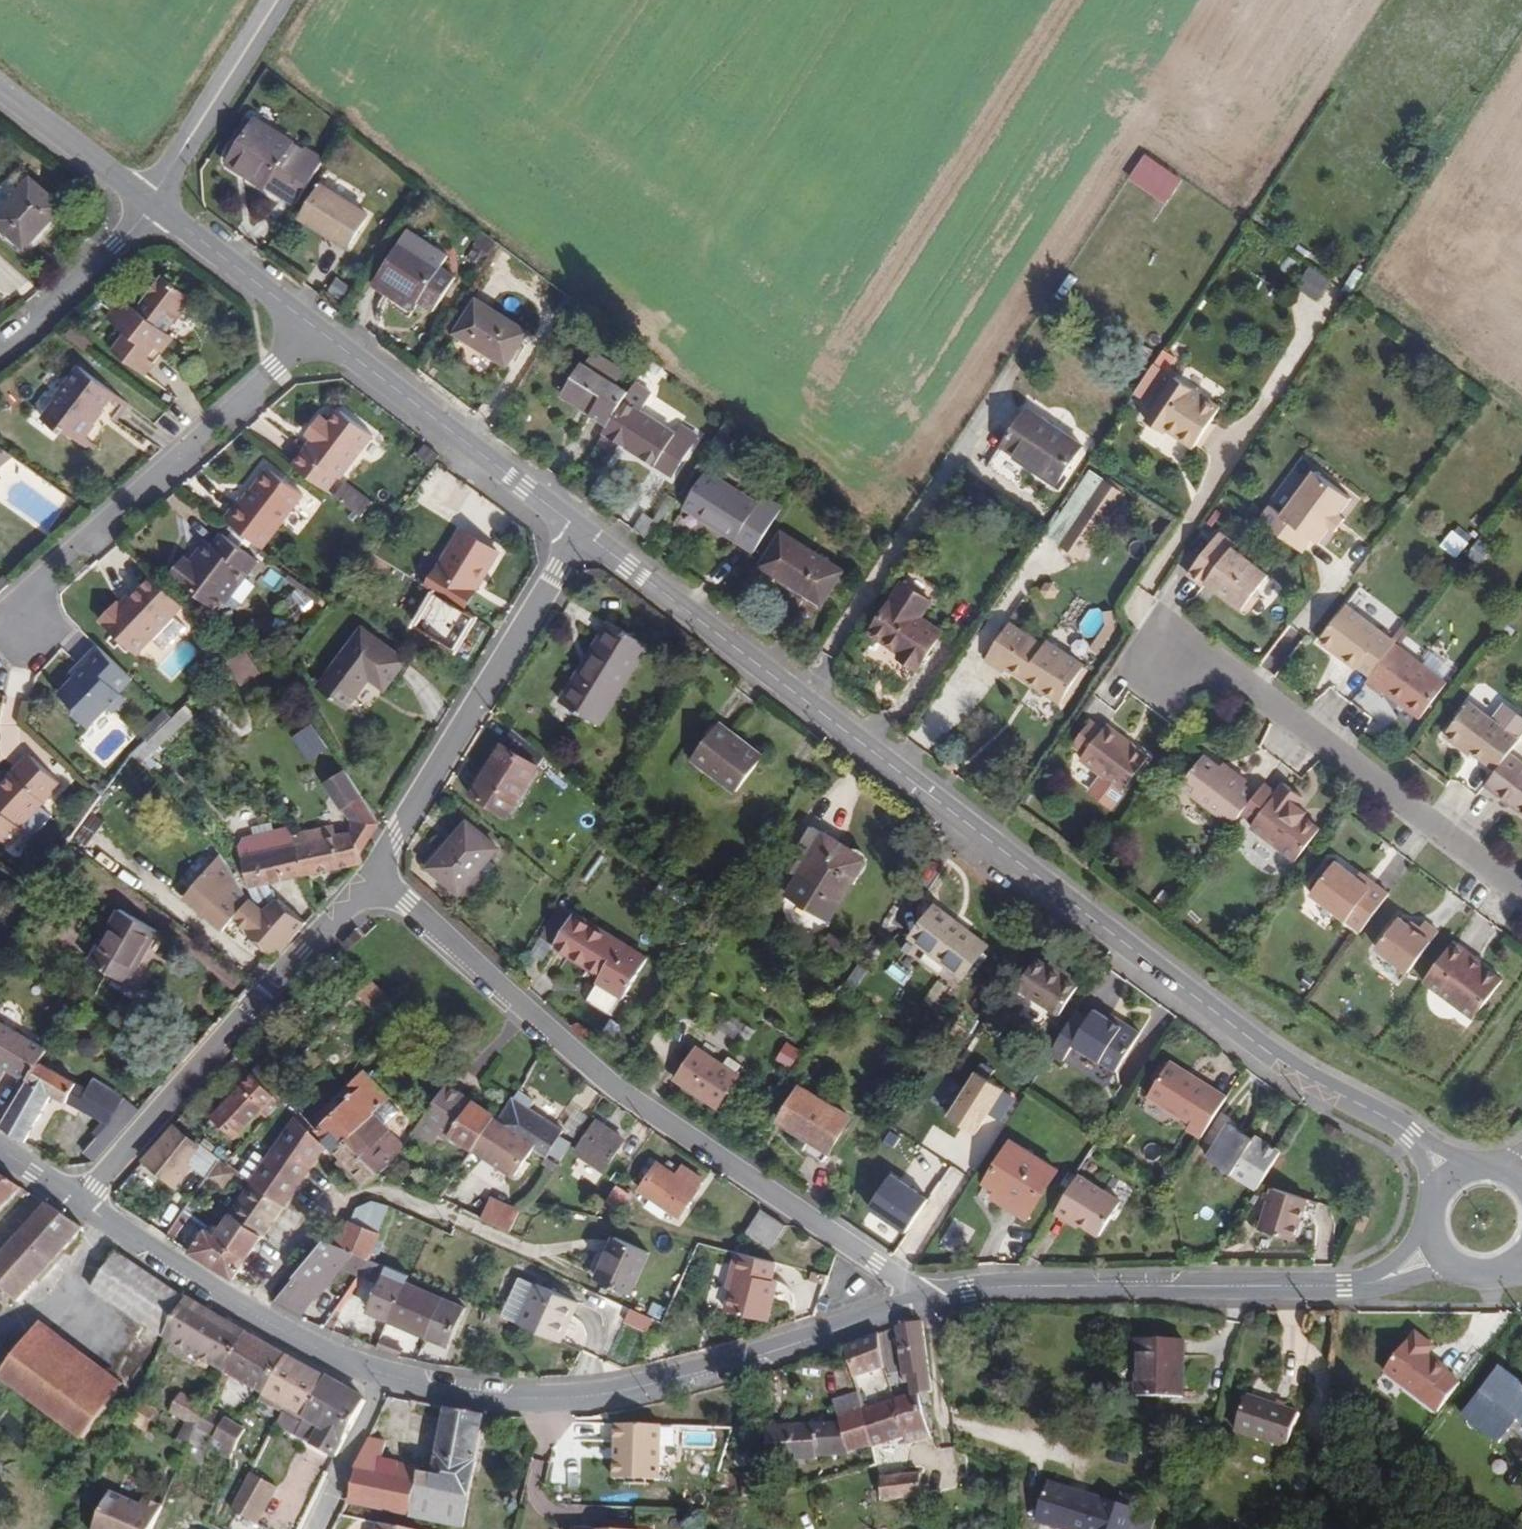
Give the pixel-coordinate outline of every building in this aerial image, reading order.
[(300,207),(326,165),(263,124),(236,166),(300,207)] [(1147,153),(1130,178),(1163,200),(1180,175),(1147,153)] [(65,205),(32,174),(0,209),(0,228),(6,234),(11,228),(27,244),(65,205)] [(354,251),(382,208),(334,177),(307,220),(354,251)] [(28,254),(69,209),(65,205),(27,244),(11,228),(6,234),(28,254)] [(454,278),(441,271),(448,260),(410,236),(382,279),(396,288),(425,306),(433,311),(454,278)] [(1309,265),(1296,286),(1320,301),(1333,280),(1309,265)] [(143,372),(171,335),(163,329),(188,295),(157,272),(135,300),(122,291),(106,312),(125,326),(109,347),(143,372)] [(425,306),(396,288),(391,296),(420,314),(425,306)] [(538,335),(486,303),(466,336),(517,368),(538,335)] [(631,403),(636,394),(590,366),(573,394),(600,411),(595,419),(614,430),(631,403)] [(80,441),(113,394),(78,369),(45,416),(80,441)] [(1221,405),(1172,374),(1143,420),(1163,434),(1168,426),(1179,433),(1177,436),(1194,447),(1221,405)] [(699,446),(631,403),(614,430),(611,435),(679,478),(699,446)] [(1061,483),(1086,444),(1028,407),(1003,446),(1061,483)] [(336,495),(378,438),(344,412),(334,424),(324,417),(310,436),(315,440),(297,465),(336,495)] [(15,456),(14,455),(2,446),(0,448),(0,467),(15,456)] [(263,545),(304,492),(269,465),(244,499),(241,497),(226,518),(263,545)] [(1340,514),(1352,497),(1313,469),(1282,515),(1269,506),(1261,519),(1302,550),(1311,537),(1319,543),(1331,526),(1340,514)] [(766,510),(714,477),(693,510),(763,555),(789,514),(771,502),(766,510)] [(1129,493),(1106,478),(1059,546),(1083,560),(1129,493)] [(1338,531),(1347,518),(1340,514),(1331,526),(1338,531)] [(240,566),(251,553),(215,524),(203,539),(199,536),(170,572),(206,601),(237,563),(240,566)] [(467,606),(506,551),(471,526),(432,580),(467,606)] [(1267,574),(1231,546),(1234,542),(1218,529),(1186,571),(1201,583),(1206,577),(1215,584),(1215,590),(1238,608),(1248,609),(1255,598),(1255,589),(1267,574)] [(1440,546),(1456,558),(1469,541),(1454,529),(1440,546)] [(828,605),(850,569),(792,534),(771,569),(828,605)] [(1492,546),(1479,538),(1468,558),(1480,565),(1492,546)] [(137,653),(184,605),(153,575),(132,597),(129,595),(120,604),(118,601),(101,619),(137,653)] [(933,672),(962,629),(939,614),(947,603),(918,584),(884,635),(919,657),(917,661),(933,672)] [(1399,642),(1346,603),(1318,641),(1355,668),(1359,663),(1374,675),(1399,642)] [(597,731),(649,646),(610,623),(558,707),(597,731)] [(1083,666),(1048,642),(1043,648),(1008,626),(985,660),(1004,673),(1008,667),(1059,701),(1083,666)] [(352,711),(374,678),(388,687),(409,657),(372,631),(328,695),(352,711)] [(1421,714),(1448,678),(1399,642),(1374,675),(1368,683),(1383,694),(1387,689),(1421,714)] [(121,691),(133,677),(99,645),(85,659),(89,663),(77,676),(61,692),(80,711),(78,713),(91,726),(110,707),(113,710),(126,697),(121,691)] [(1431,650),(1424,659),(1448,677),(1455,667),(1431,650)] [(257,677),(241,651),(237,655),(224,667),(245,688),(257,677)] [(77,676),(89,663),(85,659),(73,672),(77,676)] [(196,707),(205,699),(199,693),(190,701),(196,707)] [(160,749),(197,712),(188,704),(175,717),(165,708),(140,733),(149,742),(151,740),(160,749)] [(1521,741),(1471,704),(1447,737),(1462,747),(1465,744),(1501,770),(1513,754),(1521,741)] [(1123,790),(1148,757),(1109,726),(1104,732),(1091,721),(1073,745),(1087,756),(1084,761),(1123,790)] [(738,791),(765,758),(721,723),(695,758),(738,791)] [(328,751),(309,725),(292,737),(311,763),(326,753),(328,751)] [(520,811),(552,754),(520,727),(484,790),(520,811)] [(63,781),(32,753),(0,787),(0,832),(13,844),(28,828),(24,823),(63,781)] [(1259,795),(1247,786),(1250,781),(1236,770),(1232,776),(1204,754),(1180,785),(1234,827),(1243,816),(1259,795)] [(1513,754),(1501,770),(1489,785),(1521,810),(1521,760),(1513,754)] [(380,822),(368,802),(343,771),(324,783),(353,823),(354,828),(338,831),(336,824),(295,832),(295,833),(305,875),(362,863),(362,862),(361,855),(380,822)] [(1296,861),(1321,829),(1295,809),(1303,798),(1284,784),(1275,795),(1265,787),(1259,795),(1243,816),(1252,823),(1250,826),(1296,861)] [(504,850),(476,822),(434,864),(463,892),(504,850)] [(305,875),(295,833),(293,826),(283,828),(283,830),(254,837),(253,834),(239,837),(250,887),(305,875)] [(806,873),(834,833),(823,826),(796,866),(806,873)] [(831,916),(871,857),(834,833),(806,873),(794,891),(831,916)] [(251,898),(221,854),(183,898),(224,930),(237,915),(251,898)] [(1362,935),(1391,896),(1375,884),(1371,890),(1337,864),(1312,897),(1362,935)] [(309,922),(281,899),(268,912),(251,898),(237,915),(280,955),(309,922)] [(622,996),(647,956),(557,901),(537,934),(599,972),(594,978),(598,981),(618,993),(622,996)] [(969,977),(993,943),(939,905),(915,939),(969,977)] [(132,985),(164,932),(127,910),(94,963),(132,985)] [(1411,975),(1442,933),(1428,922),(1419,934),(1401,920),(1378,950),(1411,975)] [(353,931),(339,944),(346,951),(360,939),(353,931)] [(841,962),(851,947),(832,934),(822,949),(841,962)] [(1478,1019),(1505,980),(1486,966),(1484,968),(1469,957),(1471,954),(1456,942),(1427,983),(1478,1019)] [(1082,979),(1040,952),(1019,985),(1061,1012),(1082,979)] [(392,999),(372,981),(360,994),(380,1011),(392,999)] [(608,1010),(618,993),(598,981),(587,998),(608,1010)] [(746,1031),(754,1017),(722,997),(713,1011),(746,1031)] [(1122,1070),(1146,1031),(1129,1020),(1127,1024),(1113,1015),(1100,1007),(1094,1017),(1082,1009),(1056,1051),(1069,1059),(1079,1043),(1122,1070)] [(1129,1020),(1116,1012),(1113,1015),(1127,1024),(1129,1020)] [(10,1067),(31,1080),(43,1060),(51,1049),(43,1044),(0,1020),(0,1081),(10,1067)] [(418,1035),(424,1030),(417,1025),(413,1030),(418,1035)] [(425,1041),(429,1036),(424,1030),(418,1035),(425,1041)] [(729,1098),(748,1066),(706,1040),(687,1072),(729,1098)] [(1200,1135),(1226,1094),(1170,1058),(1147,1093),(1191,1121),(1187,1126),(1200,1135)] [(91,1090),(43,1060),(31,1080),(3,1125),(27,1141),(56,1094),(102,1119),(95,1132),(98,1133),(85,1160),(92,1165),(95,1166),(147,1106),(98,1079),(91,1090)] [(377,1113),(393,1098),(372,1078),(366,1071),(350,1086),(356,1092),(318,1128),(338,1148),(377,1113)] [(239,1137),(278,1095),(273,1091),(260,1077),(256,1073),(216,1115),(239,1137)] [(1005,1091),(976,1073),(949,1118),(978,1136),(1005,1091)] [(476,1149),(499,1115),(451,1083),(417,1132),(417,1134),(436,1146),(447,1130),(476,1149)] [(830,1153),(855,1114),(807,1083),(788,1113),(817,1131),(811,1140),(830,1153)] [(562,1134),(566,1129),(516,1097),(513,1102),(503,1118),(499,1115),(476,1149),(517,1175),(536,1147),(549,1155),(562,1134)] [(294,1192),(327,1144),(290,1108),(271,1136),(282,1144),(263,1171),(256,1167),(249,1176),(256,1181),(257,1182),(286,1205),(294,1192)] [(397,1161),(408,1145),(391,1133),(393,1131),(377,1113),(338,1148),(335,1151),(368,1184),(384,1172),(397,1161)] [(1262,1182),(1280,1152),(1230,1119),(1208,1154),(1259,1186),(1262,1182)] [(200,1139),(179,1123),(177,1121),(158,1140),(185,1160),(200,1139)] [(606,1171),(626,1140),(598,1122),(578,1152),(606,1171)] [(559,1162),(572,1141),(566,1136),(562,1134),(549,1155),(559,1162)] [(192,1169),(158,1140),(141,1159),(175,1189),(192,1169)] [(1019,1230),(1051,1177),(1007,1150),(975,1203),(1019,1230)] [(929,1194),(887,1166),(862,1203),(903,1231),(929,1194)] [(681,1219),(697,1192),(695,1191),(702,1179),(684,1168),(676,1180),(655,1167),(640,1194),(681,1219)] [(22,1193),(26,1198),(32,1191),(12,1178),(2,1172),(0,1174),(0,1213),(22,1193)] [(1101,1236),(1124,1198),(1082,1172),(1055,1215),(1070,1223),(1072,1219),(1101,1236)] [(237,1279),(286,1205),(257,1182),(256,1181),(221,1232),(211,1225),(193,1251),(237,1279)] [(1300,1236),(1311,1196),(1275,1186),(1264,1227),(1300,1236)] [(512,1232),(521,1211),(494,1198),(484,1219),(512,1232)] [(384,1232),(394,1206),(377,1200),(375,1200),(361,1207),(360,1207),(354,1221),(384,1232)] [(87,1227),(51,1203),(50,1202),(0,1258),(0,1283),(20,1300),(87,1227)] [(771,1247),(786,1225),(763,1209),(748,1230),(771,1247)] [(1369,1218),(1361,1214),(1354,1229),(1363,1233),(1369,1218)] [(384,1232),(354,1221),(343,1247),(372,1260),(373,1259),(384,1232)] [(632,1293),(651,1250),(617,1235),(599,1277),(632,1293)] [(301,1316),(348,1262),(366,1269),(372,1260),(343,1247),(328,1239),(274,1301),(301,1316)] [(182,1292),(147,1268),(117,1248),(105,1271),(95,1288),(166,1336),(191,1299),(182,1292)] [(769,1317),(779,1279),(774,1278),(780,1260),(739,1250),(733,1268),(738,1270),(729,1308),(769,1317)] [(394,1318),(411,1283),(414,1275),(391,1266),(390,1268),(372,1260),(366,1269),(386,1276),(372,1309),(394,1318)] [(523,1323),(539,1285),(525,1278),(508,1316),(523,1323)] [(565,1342),(583,1299),(540,1282),(539,1285),(523,1323),(565,1342)] [(430,1314),(438,1295),(411,1283),(394,1318),(432,1335),(439,1318),(430,1314)] [(439,1318),(447,1298),(438,1295),(430,1314),(439,1318)] [(453,1344),(469,1308),(447,1298),(439,1318),(432,1335),(453,1344)] [(227,1372),(250,1332),(191,1299),(166,1336),(227,1372)] [(651,1327),(656,1316),(634,1306),(629,1318),(651,1327)] [(936,1391),(926,1319),(912,1322),(899,1326),(907,1375),(912,1375),(915,1393),(933,1391),(936,1391)] [(1464,1377),(1450,1368),(1452,1365),(1430,1349),(1433,1345),(1433,1337),(1424,1331),(1416,1331),(1412,1336),(1409,1334),(1382,1370),(1437,1413),(1464,1377)] [(266,1392),(288,1355),(250,1332),(227,1372),(266,1392)] [(867,1374),(886,1367),(881,1332),(857,1342),(847,1345),(861,1390),(867,1388),(866,1385),(870,1384),(867,1374)] [(84,1439),(115,1401),(36,1338),(6,1376),(84,1439)] [(445,1363),(450,1347),(426,1339),(421,1354),(445,1363)] [(1182,1404),(1186,1346),(1141,1342),(1136,1400),(1182,1404)] [(308,1414),(328,1376),(288,1355),(266,1392),(288,1402),(308,1414)] [(1501,1365),(1463,1414),(1501,1443),(1519,1418),(1521,1421),(1521,1382),(1501,1365)] [(365,1397),(328,1376),(308,1414),(323,1423),(313,1441),(338,1456),(365,1397)] [(938,1432),(932,1411),(927,1411),(926,1405),(935,1404),(933,1391),(915,1393),(899,1399),(889,1402),(875,1406),(873,1407),(867,1388),(861,1390),(879,1445),(906,1435),(909,1441),(938,1432)] [(879,1445),(861,1390),(836,1399),(844,1422),(851,1448),(852,1452),(876,1445),(879,1445)] [(200,1428),(213,1409),(184,1393),(173,1413),(200,1428)] [(889,1402),(887,1397),(874,1401),(875,1406),(889,1402)] [(1292,1449),(1301,1413),(1248,1398),(1237,1435),(1292,1449)] [(152,1432),(161,1412),(140,1400),(139,1402),(135,1411),(130,1419),(152,1432)] [(308,1414),(288,1402),(285,1407),(306,1418),(308,1414)] [(313,1441),(323,1423),(308,1414),(306,1418),(285,1407),(280,1417),(278,1421),(313,1441)] [(466,1526),(481,1461),(479,1458),(487,1415),(448,1407),(434,1486),(414,1482),(415,1478),(384,1471),(390,1440),(372,1437),(357,1469),(354,1485),(353,1499),(413,1513),(413,1515),(466,1526)] [(216,1437),(228,1417),(213,1409),(200,1428),(194,1440),(189,1453),(187,1457),(203,1465),(214,1438),(216,1437)] [(234,1457),(249,1428),(233,1420),(228,1417),(216,1437),(225,1442),(221,1451),(234,1457)] [(835,1449),(834,1422),(771,1425),(773,1460),(823,1458),(822,1449),(835,1449)] [(851,1448),(844,1422),(834,1422),(835,1449),(851,1448)] [(663,1480),(664,1424),(619,1423),(618,1479),(663,1480)] [(189,1453),(194,1440),(183,1434),(182,1436),(182,1439),(177,1447),(189,1453)] [(261,1525),(281,1488),(251,1473),(233,1507),(261,1525)] [(924,1496),(924,1474),(885,1479),(886,1502),(924,1496)] [(1050,1483),(1045,1498),(1047,1498),(1041,1521),(1065,1528),(1067,1521),(1091,1528),(1128,1528),(1134,1508),(1050,1483)] [(166,1504),(148,1496),(145,1504),(115,1490),(98,1528),(156,1528),(166,1504)] [(1091,1528),(1067,1521),(1065,1528),(1067,1528),(1091,1528)]
